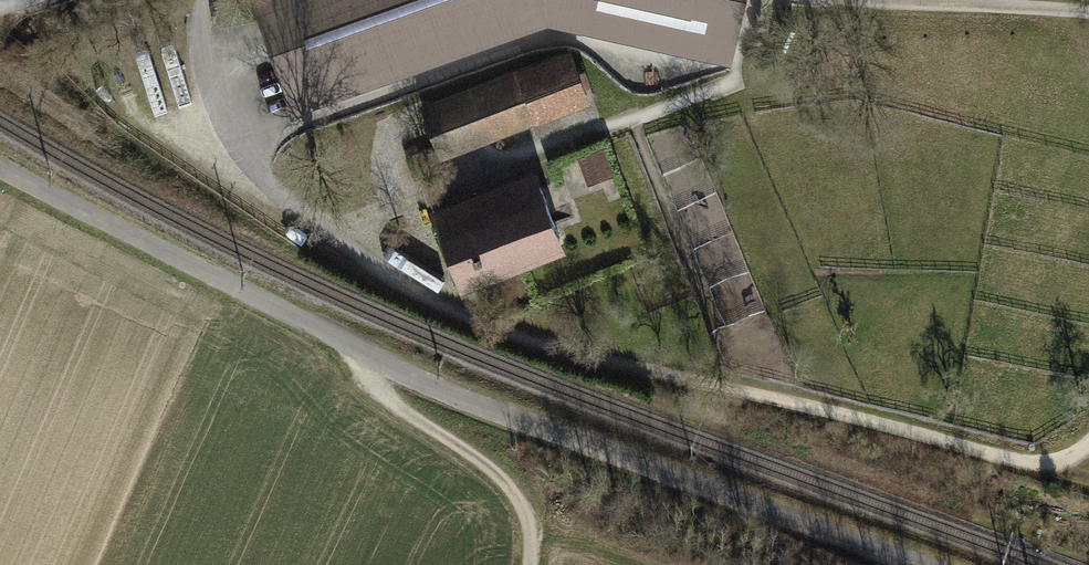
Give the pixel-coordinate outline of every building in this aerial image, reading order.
[(305,110),(547,18),(736,58),(750,0),(264,0),(305,110)] [(420,111),(440,163),(594,105),(574,53),(420,111)] [(541,174),(434,211),(460,286),(567,249),(541,174)]
